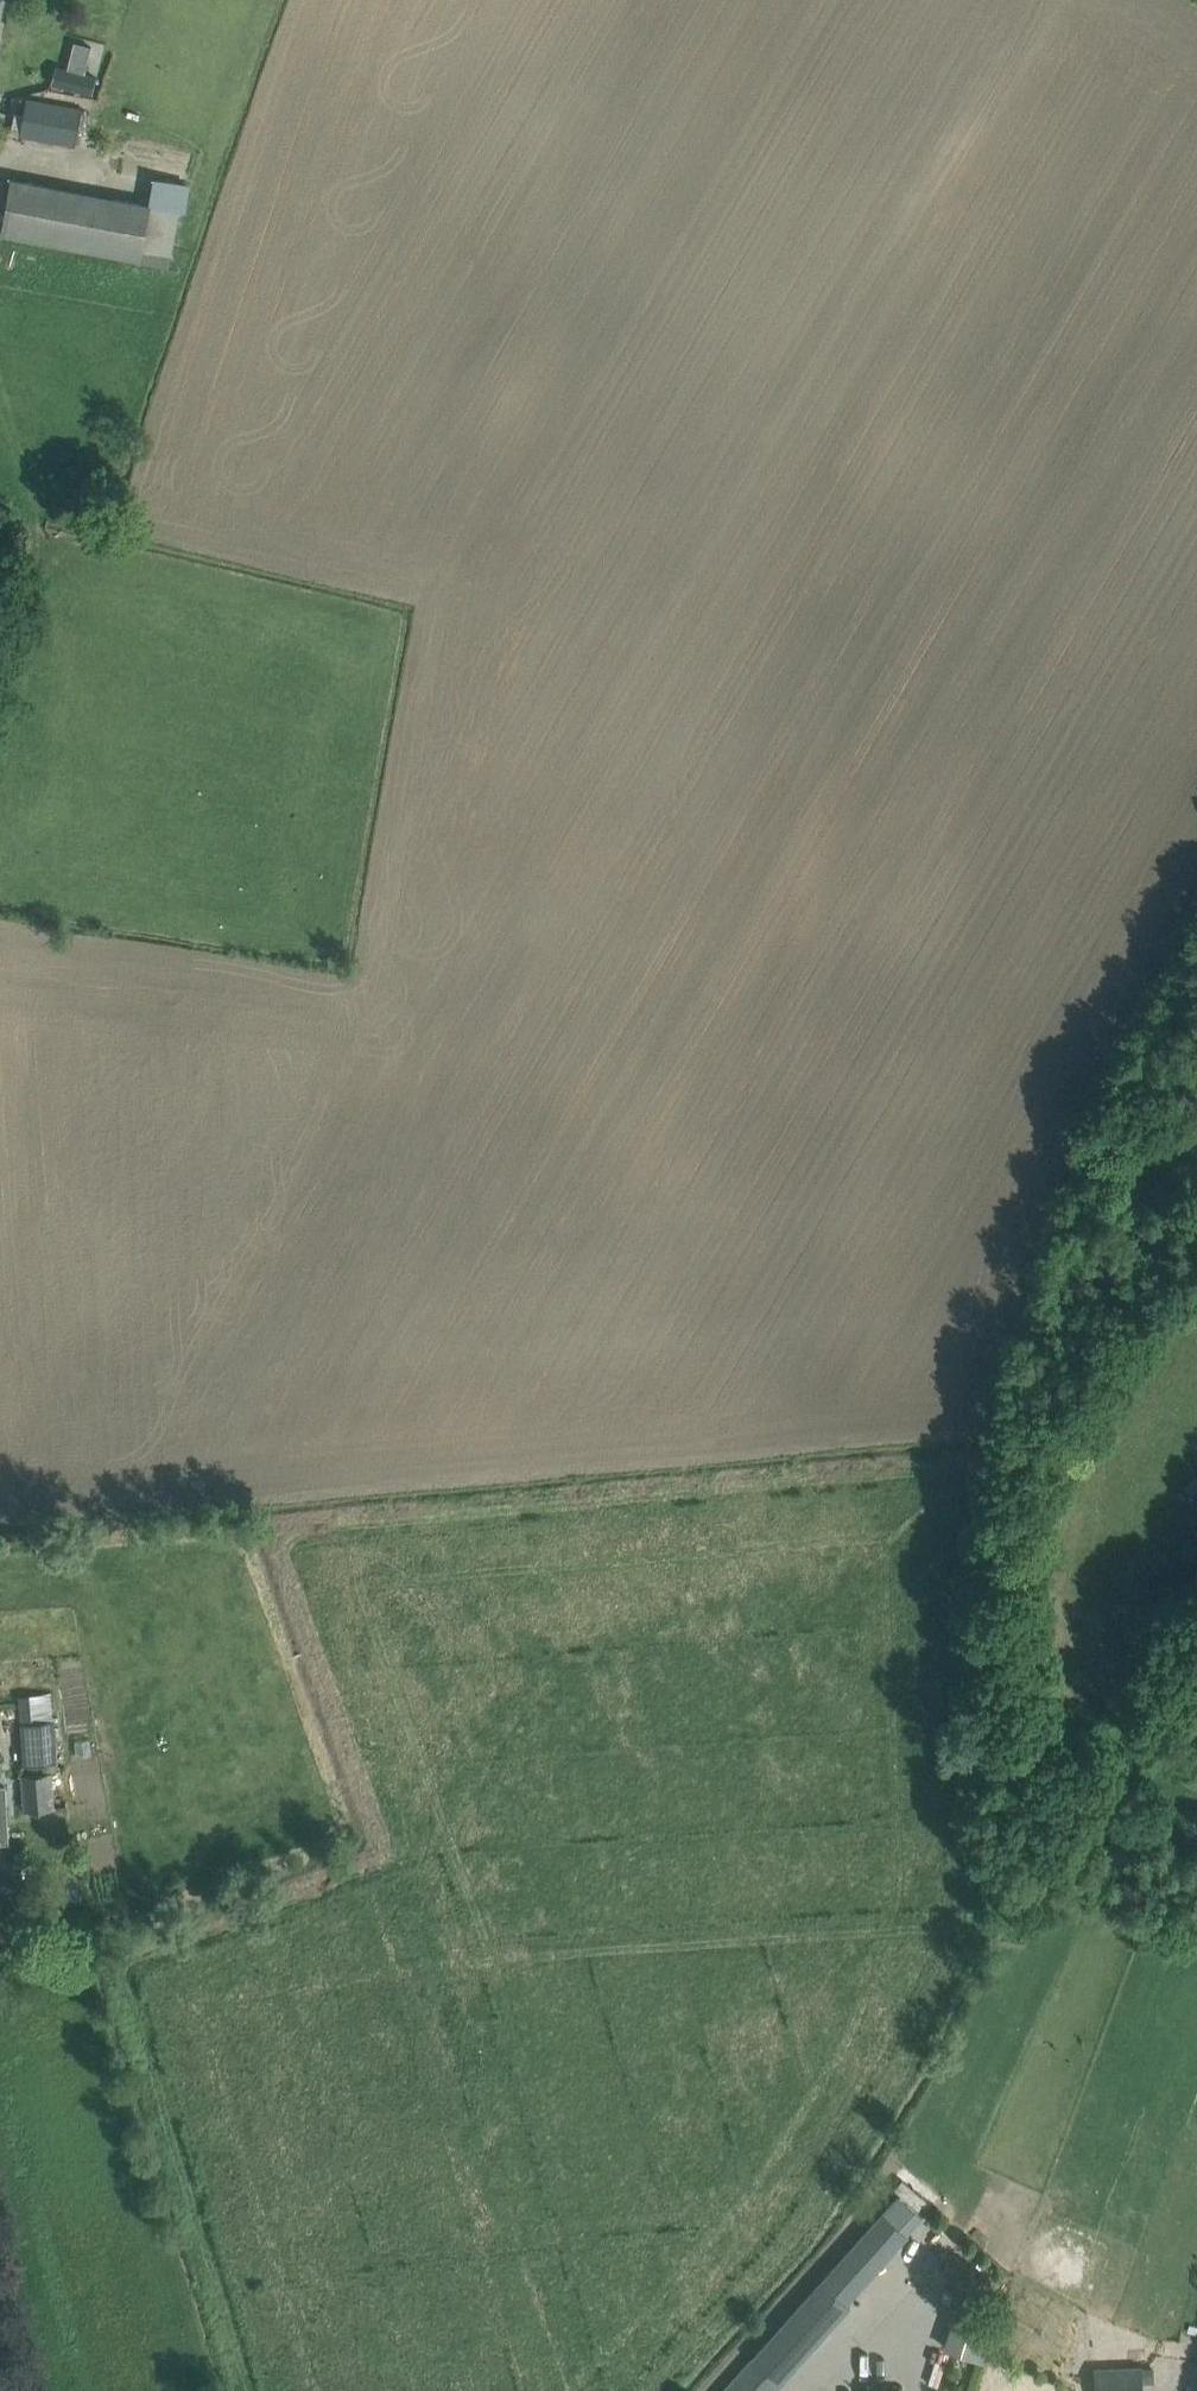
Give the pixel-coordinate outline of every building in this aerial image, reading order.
[(57,67),(53,83),(92,94),(97,77),(84,74),(67,69),(57,67)] [(18,137),(42,141),(75,147),(82,109),(26,98),(22,115),(13,114),(10,130),(19,132),(18,137)] [(0,235),(29,240),(169,265),(179,212),(184,213),(190,183),(179,182),(155,178),(150,204),(10,179),(0,235)] [(56,1761),(51,1693),(19,1696),(24,1764),(56,1761)] [(56,1807),(55,1802),(53,1772),(21,1774),(23,1810),(56,1807)] [(8,1845),(5,1786),(0,1787),(0,1845),(8,1845)] [(20,1888),(17,1859),(0,1860),(0,1890),(20,1888)] [(861,2234),(886,2257),(908,2232),(883,2209),(861,2234)] [(780,2384),(847,2307),(819,2282),(723,2390),(773,2390),(780,2384)] [(983,2358),(987,2335),(955,2331),(952,2354),(983,2358)] [(1143,2368),(1143,2367),(1094,2368),(1095,2390),(1143,2390),(1143,2383),(1154,2383),(1154,2367),(1143,2368)]
